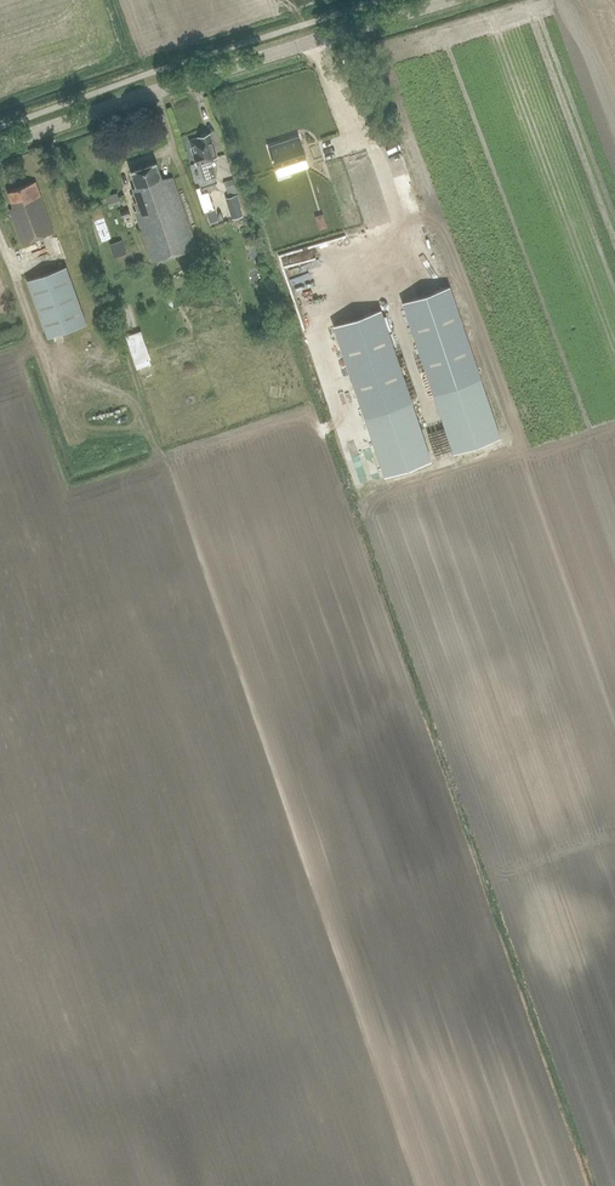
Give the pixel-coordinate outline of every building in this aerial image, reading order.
[(210,133),(190,140),(197,163),(200,162),(206,180),(215,176),(210,159),(217,156),(210,133)] [(275,167),(306,157),(299,137),(268,147),(275,167)] [(392,220),(372,149),(330,160),(350,232),(392,220)] [(151,263),(196,247),(172,178),(160,178),(155,163),(130,172),(135,186),(132,188),(136,201),(133,202),(136,211),(133,211),(151,263)] [(233,179),(224,182),(228,195),(237,192),(233,179)] [(21,243),(53,231),(35,182),(6,192),(11,207),(8,208),(21,243)] [(121,191),(109,195),(113,206),(124,202),(121,191)] [(234,196),(224,199),(230,219),(241,216),(234,196)] [(128,209),(120,211),(122,218),(130,215),(128,209)] [(214,210),(206,213),(210,224),(218,221),(214,210)] [(121,241),(110,245),(115,257),(126,253),(121,241)] [(46,337),(87,323),(67,266),(26,280),(46,337)] [(449,286),(402,302),(433,394),(480,379),(449,286)] [(381,310),(333,326),(364,418),(412,402),(381,310)] [(140,367),(156,362),(145,329),(129,334),(140,367)] [(324,336),(315,338),(322,370),(331,369),(324,336)] [(480,379),(433,394),(453,452),(499,436),(480,379)] [(412,402),(364,418),(365,420),(384,476),(432,460),(412,402)] [(371,472),(374,485),(382,483),(378,470),(371,472)]
